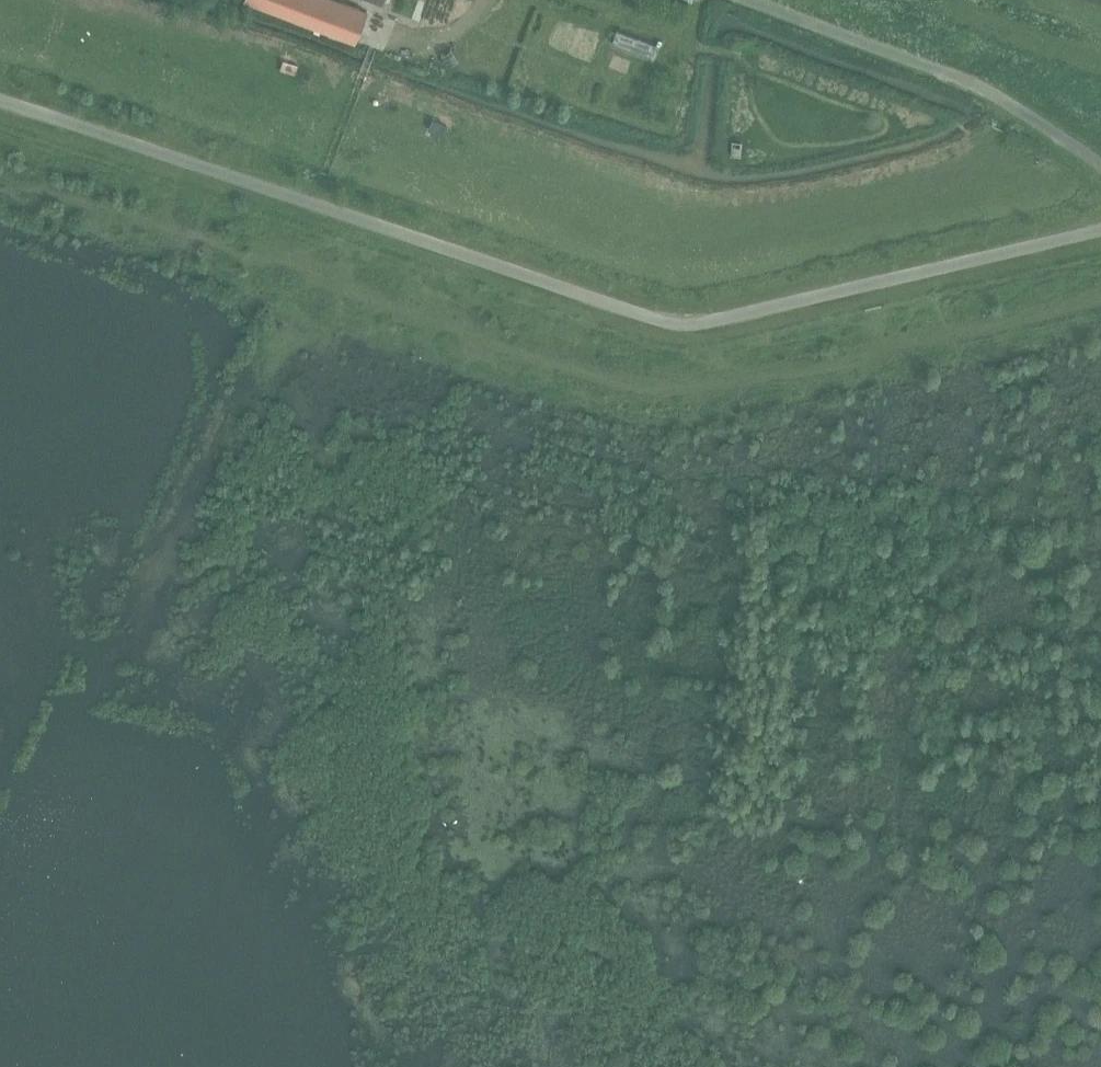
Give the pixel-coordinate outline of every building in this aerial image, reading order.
[(355,42),(367,11),(339,0),(245,0),(355,42)] [(617,30),(612,43),(652,58),(657,45),(617,30)] [(452,47),(441,53),(448,64),(458,58),(452,47)] [(298,64),(282,59),(279,71),(295,75),(298,64)] [(447,123),(432,117),(427,130),(442,136),(447,123)] [(732,141),(731,154),(741,155),(742,142),(732,141)]
